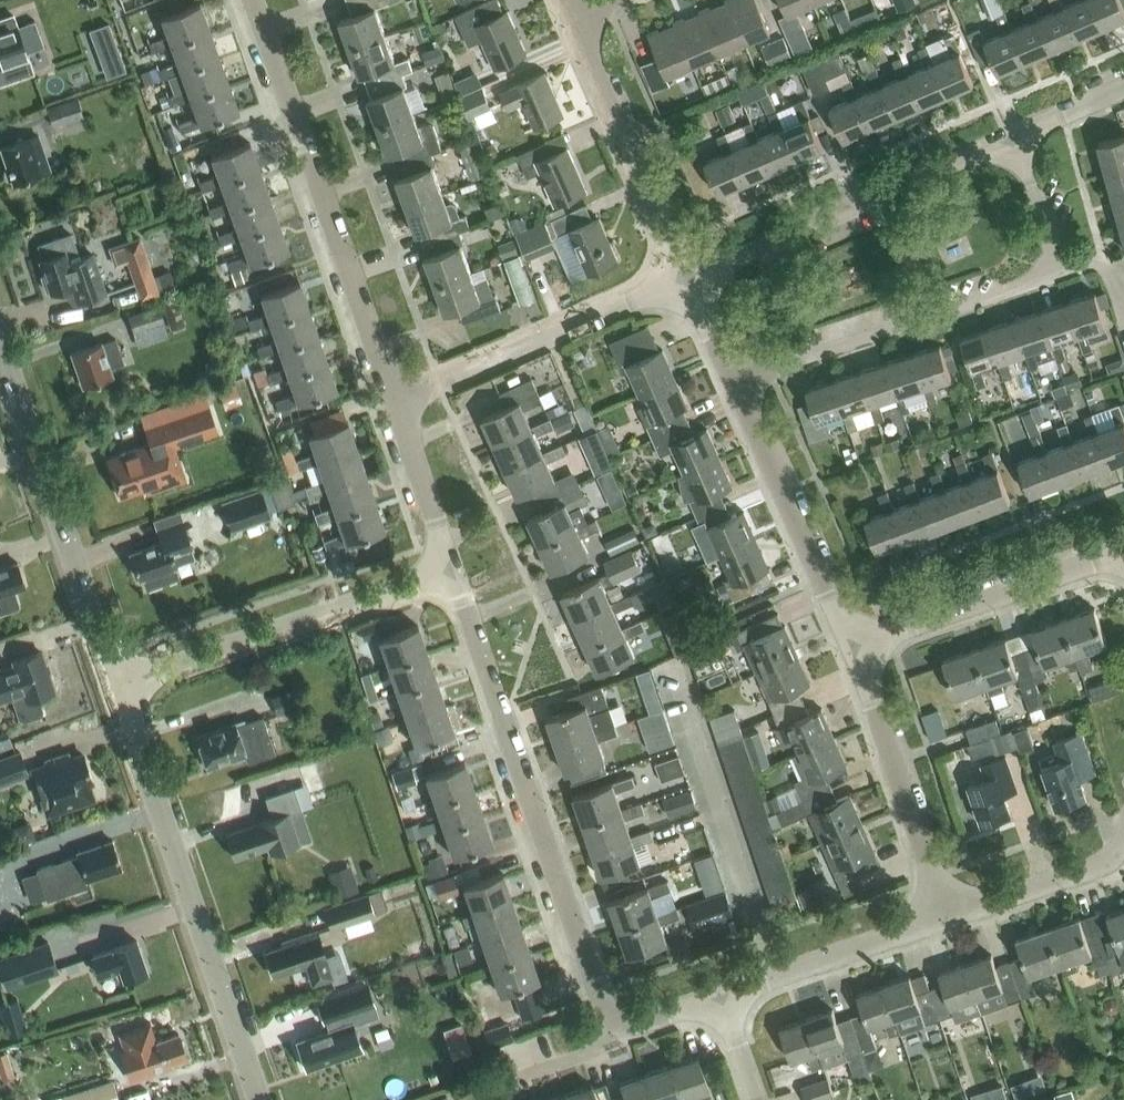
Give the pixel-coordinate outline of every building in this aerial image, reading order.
[(350,49),(385,36),(375,7),(395,0),(347,0),(353,16),(340,21),(350,49)] [(495,67),(527,53),(508,11),(504,12),(499,0),(490,0),(456,15),(469,45),(482,39),(495,67)] [(745,42),(771,30),(757,0),(730,0),(727,1),(745,42)] [(814,2),(813,0),(782,0),(788,13),(814,2)] [(916,0),(895,0),(899,10),(917,2),(916,0)] [(1005,12),(1000,0),(986,0),(994,17),(996,15),(1005,12)] [(1038,17),(1037,18),(1051,51),(1076,39),(1063,7),(1064,6),(1062,0),(1051,0),(1055,10),(1038,17)] [(1103,28),(1090,0),(1078,0),(1064,6),(1063,7),(1076,39),(1103,28)] [(1103,28),(1123,18),(1123,4),(1122,0),(1090,0),(1103,28)] [(727,1),(702,13),(719,53),(745,42),(727,1)] [(1011,29),(1025,62),(1051,51),(1037,18),(1038,17),(1031,1),(1022,4),(1030,21),(1013,28),(1011,29)] [(152,52),(172,45),(210,31),(200,3),(161,17),(168,36),(149,43),(152,52)] [(950,8),(934,15),(941,32),(958,25),(950,8)] [(998,74),(1025,62),(1011,29),(1013,28),(1005,11),(996,15),(1004,32),(984,40),(979,29),(967,34),(981,66),(992,61),(998,74)] [(694,65),(719,53),(702,13),(676,24),(694,65)] [(0,65),(7,83),(35,73),(14,15),(0,20),(0,65)] [(796,20),(784,26),(795,50),(807,44),(796,20)] [(856,32),(851,20),(838,26),(843,37),(856,32)] [(903,22),(891,28),(896,39),(908,34),(903,22)] [(668,76),(694,65),(676,24),(650,35),(659,56),(668,76)] [(162,80),(181,73),(220,59),(210,31),(172,45),(178,64),(159,71),(162,80)] [(934,63),(948,95),(975,83),(961,51),(962,51),(955,33),(945,38),(952,55),(936,62),(934,63)] [(763,44),(772,66),(794,57),(784,35),(763,44)] [(368,87),(403,73),(413,70),(409,57),(395,62),(385,36),(350,49),(361,77),(364,76),(368,87)] [(908,74),(923,106),(948,95),(934,63),(936,62),(928,45),(920,48),(927,66),(910,73),(908,74)] [(101,52),(107,70),(124,63),(117,46),(101,52)] [(846,67),(840,52),(804,67),(815,93),(831,86),(826,75),(846,67)] [(668,76),(659,56),(642,63),(653,88),(670,80),(668,76)] [(883,85),(897,117),(923,106),(908,74),(910,73),(903,56),(894,60),(902,77),(885,84),(883,85)] [(168,96),(171,106),(172,107),(191,100),(230,86),(220,59),(181,73),(187,89),(168,96)] [(737,64),(727,69),(733,81),(743,77),(737,64)] [(858,95),(872,128),(897,117),(883,85),(885,84),(877,67),(868,71),(875,88),(859,95),(858,95)] [(536,126),(564,114),(545,72),(518,84),(518,85),(503,92),(510,108),(525,101),(536,126)] [(369,99),(379,127),(414,114),(404,86),(407,85),(403,73),(368,87),(372,98),(369,99)] [(727,74),(714,80),(718,90),(732,84),(727,74)] [(858,95),(859,95),(852,78),(843,82),(850,99),(830,107),(844,140),(872,128),(858,95)] [(239,111),(230,86),(191,100),(197,116),(178,123),(181,132),(239,111)] [(461,95),(470,116),(492,107),(483,86),(461,95)] [(77,96),(47,107),(54,126),(60,123),(84,115),(77,96)] [(802,119),(786,126),(784,127),(799,160),(825,148),(811,116),(812,116),(804,99),(795,103),(802,119)] [(758,137),(773,171),(799,160),(784,127),(786,126),(779,110),(768,114),(775,130),(760,137),(758,137)] [(396,165),(431,152),(443,148),(434,125),(425,122),(418,125),(414,114),(379,127),(389,155),(392,154),(396,165)] [(758,137),(760,137),(753,121),(744,125),(751,141),(733,149),(732,149),(746,183),(773,171),(758,137)] [(732,149),(733,149),(726,132),(717,136),(724,153),(706,160),(721,194),(746,183),(732,149)] [(13,181),(50,168),(38,135),(2,147),(13,181)] [(1123,167),(1123,136),(1099,142),(1107,172),(1123,167)] [(202,191),(222,184),(260,171),(249,142),(211,155),(218,175),(199,182),(202,191)] [(555,204),(588,190),(569,146),(552,154),(547,142),(519,154),(529,177),(541,172),(555,204)] [(482,175),(471,143),(461,146),(473,178),(482,175)] [(397,178),(407,206),(443,193),(432,165),(436,164),(431,152),(396,165),(401,177),(397,178)] [(1107,172),(1115,199),(1123,196),(1123,167),(1107,172)] [(212,219),(232,212),(269,198),(260,171),(222,184),(228,202),(208,209),(212,219)] [(421,233),(425,244),(461,231),(471,227),(466,214),(460,216),(456,206),(453,203),(450,202),(447,204),(443,193),(407,206),(418,235),(421,233)] [(1115,199),(1122,226),(1123,225),(1123,196),(1115,199)] [(221,245),(241,238),(279,224),(269,198),(232,212),(238,229),(218,236),(221,245)] [(586,204),(559,217),(545,222),(551,236),(558,233),(560,237),(569,233),(588,275),(619,261),(600,217),(593,220),(586,204)] [(518,215),(509,218),(515,232),(528,226),(525,219),(518,215)] [(517,234),(527,257),(555,244),(551,236),(545,222),(517,234)] [(279,224),(241,238),(247,256),(228,263),(231,272),(289,251),(279,224)] [(426,257),(437,286),(472,273),(461,244),(465,243),(461,231),(425,244),(430,256),(426,257)] [(106,293),(92,253),(79,257),(71,233),(39,243),(43,258),(40,259),(45,274),(41,275),(46,289),(49,288),(50,292),(72,284),(78,302),(106,293)] [(160,293),(140,236),(120,243),(140,299),(160,293)] [(513,238),(499,243),(504,257),(518,252),(513,238)] [(244,280),(240,269),(231,273),(235,283),(244,280)] [(501,310),(495,294),(494,295),(487,278),(475,283),(472,273),(437,286),(447,313),(459,309),(464,324),(501,310)] [(251,329),(271,322),(309,309),(299,280),(261,294),(268,312),(248,319),(250,325),(251,329)] [(1095,291),(1068,300),(1079,334),(1077,334),(1083,351),(1092,348),(1090,341),(1110,334),(1095,291)] [(1061,340),(1077,334),(1079,334),(1068,300),(1041,309),(1053,343),(1051,343),(1055,355),(1056,360),(1067,357),(1061,340)] [(128,314),(135,333),(166,321),(160,303),(128,314)] [(179,305),(164,309),(171,330),(186,325),(179,305)] [(260,356),(280,348),(319,335),(309,309),(271,322),(277,339),(257,346),(260,356)] [(1040,366),(1038,361),(1055,355),(1051,343),(1053,343),(1041,309),(1015,318),(1026,351),(1024,352),(1030,369),(1040,366)] [(248,319),(246,314),(231,319),(235,330),(250,325),(248,319)] [(1007,358),(1024,352),(1026,351),(1015,318),(988,327),(1000,360),(998,361),(1004,378),(1013,375),(1007,358)] [(981,367),(998,361),(1000,360),(988,327),(961,337),(972,369),(978,387),(986,384),(981,367)] [(269,383),(289,376),(328,362),(319,335),(280,348),(286,366),(266,373),(269,383)] [(630,370),(640,393),(675,377),(663,348),(660,349),(655,337),(616,354),(624,372),(630,370)] [(111,367),(124,362),(116,338),(102,342),(102,341),(71,352),(83,386),(114,375),(111,367)] [(925,385),(923,386),(929,403),(938,400),(932,383),(952,376),(941,343),(914,352),(925,385)] [(914,352),(887,361),(898,394),(896,395),(902,412),(929,403),(923,386),(925,385),(914,352)] [(1106,363),(1109,371),(1123,366),(1123,359),(1123,357),(1106,363)] [(898,394),(887,361),(861,370),(872,403),(869,404),(875,422),(885,418),(879,401),(896,395),(898,394)] [(328,362),(289,376),(295,393),(275,400),(279,409),(338,389),(328,362)] [(264,368),(253,372),(258,387),(269,383),(266,373),(264,368)] [(1077,369),(1064,374),(1068,387),(1082,382),(1077,369)] [(872,403),(861,370),(834,379),(846,412),(843,413),(849,430),(858,427),(852,410),(869,404),(872,403)] [(1066,388),(1068,387),(1064,374),(1061,375),(1062,378),(1049,383),(1054,397),(1068,392),(1066,388)] [(639,406),(653,437),(682,424),(676,411),(688,406),(675,377),(640,393),(645,404),(639,406)] [(483,418),(495,444),(533,427),(532,426),(525,409),(543,400),(533,378),(499,394),(505,408),(483,418)] [(846,412),(834,379),(807,389),(811,401),(799,405),(812,443),(832,436),(826,419),(843,413),(846,412)] [(224,404),(240,402),(238,383),(221,386),(224,404)] [(138,447),(138,446),(107,457),(121,496),(145,487),(147,493),(186,479),(175,446),(217,431),(204,393),(142,414),(151,442),(138,447)] [(1100,431),(1112,463),(1123,459),(1123,416),(1119,403),(1110,406),(1117,424),(1100,431)] [(1031,436),(1040,433),(1032,410),(1022,413),(1031,436)] [(536,435),(555,426),(557,431),(575,423),(569,411),(551,419),(551,417),(532,426),(533,427),(495,444),(507,469),(544,452),(544,451),(536,435)] [(1074,440),(1086,473),(1112,463),(1100,431),(1093,413),(1084,417),(1091,434),(1074,440)] [(319,460),(357,448),(348,420),(310,433),(316,452),(295,459),(298,468),(319,461),(319,460)] [(1065,444),(1047,450),(1060,483),(1086,473),(1074,440),(1067,423),(1058,427),(1065,444)] [(687,436),(682,424),(653,437),(661,456),(675,449),(685,472),(720,456),(708,427),(687,436)] [(1060,483),(1047,450),(1041,433),(1032,436),(1038,453),(1019,461),(1032,494),(1060,483)] [(603,440),(590,446),(601,470),(614,464),(603,440)] [(873,454),(885,450),(882,440),(870,444),(873,454)] [(544,452),(507,469),(519,496),(556,479),(548,460),(566,452),(562,443),(544,451),(544,452)] [(319,460),(319,461),(325,478),(305,485),(308,495),(328,488),(367,475),(357,448),(319,460)] [(973,478),(986,512),(1011,502),(999,470),(1000,470),(993,451),(984,455),(990,472),(973,478)] [(689,498),(697,516),(726,503),(721,491),(733,485),(720,456),(685,472),(678,475),(684,499),(689,498)] [(947,488),(960,521),(986,512),(973,478),(967,461),(958,465),(964,482),(947,488)] [(612,468),(598,475),(606,492),(619,485),(612,468)] [(920,498),(933,532),(960,521),(947,488),(941,471),(931,475),(937,492),(920,498)] [(328,488),(334,505),(314,512),(317,521),(337,515),(337,514),(376,502),(367,475),(328,488)] [(278,508),(295,502),(286,477),(268,483),(278,508)] [(894,508),(906,541),(933,532),(920,498),(914,481),(906,484),(912,501),(894,508)] [(223,501),(232,529),(270,515),(260,488),(223,501)] [(906,541),(894,508),(888,491),(879,495),(885,511),(866,518),(879,552),(906,541)] [(588,521),(581,505),(589,502),(585,492),(529,518),(541,545),(578,528),(578,526),(588,521)] [(337,514),(337,515),(343,533),(323,540),(327,550),(385,529),(376,502),(337,514)] [(732,515),(726,503),(697,516),(705,535),(711,532),(721,555),(757,539),(744,510),(732,515)] [(578,528),(541,545),(552,570),(590,553),(582,536),(600,527),(596,518),(588,521),(578,526),(578,528)] [(144,575),(148,586),(179,575),(175,565),(177,564),(176,562),(194,556),(190,545),(191,544),(183,520),(159,528),(163,540),(131,551),(140,577),(144,575)] [(655,520),(642,526),(647,537),(660,531),(655,520)] [(633,527),(605,540),(611,553),(640,540),(633,527)] [(770,568),(757,539),(721,555),(731,577),(725,580),(734,599),(773,582),(767,569),(770,568)] [(612,603),(611,601),(604,585),(623,576),(640,569),(631,549),(605,561),(610,571),(562,593),(574,619),(612,603)] [(352,569),(348,559),(331,564),(335,575),(352,569)] [(1,613),(18,608),(20,604),(15,588),(25,585),(17,561),(0,566),(0,613),(1,613)] [(732,598),(726,583),(717,587),(724,601),(732,598)] [(574,619),(586,644),(622,628),(623,627),(615,610),(634,602),(630,593),(611,601),(612,603),(574,619)] [(1094,666),(1088,651),(1108,644),(1096,608),(1064,619),(1080,665),(1082,670),(1094,666)] [(762,669),(798,653),(785,624),(783,624),(778,613),(738,630),(747,649),(756,672),(762,669)] [(387,616),(374,621),(379,634),(391,630),(387,616)] [(622,628),(586,644),(598,671),(635,655),(627,637),(645,628),(641,619),(623,627),(622,628)] [(1046,665),(1066,658),(1070,668),(1080,665),(1064,619),(1033,629),(1038,645),(1026,649),(1037,681),(1045,679),(1044,676),(1049,674),(1046,665)] [(389,664),(427,651),(417,624),(379,637),(389,664)] [(721,626),(701,636),(710,656),(731,646),(721,626)] [(694,644),(692,638),(679,643),(674,627),(663,631),(670,652),(694,644)] [(975,649),(988,685),(991,694),(1004,689),(1001,681),(1020,674),(1034,716),(1045,712),(1038,691),(1040,691),(1037,681),(1026,649),(1013,654),(1007,638),(975,649)] [(988,685),(975,649),(944,659),(956,696),(988,685)] [(37,695),(54,690),(41,650),(14,659),(15,664),(0,669),(0,699),(13,695),(20,715),(25,717),(39,712),(41,708),(37,695)] [(436,677),(427,651),(389,664),(398,690),(436,677)] [(767,695),(775,714),(805,700),(799,688),(811,682),(798,653),(762,669),(756,672),(767,695)] [(1123,690),(1123,689),(1120,676),(1091,686),(1095,699),(1123,690)] [(445,704),(436,677),(398,690),(406,716),(445,704)] [(596,731),(596,730),(616,723),(610,705),(603,684),(568,696),(573,708),(548,717),(558,744),(596,731)] [(295,691),(294,688),(271,696),(277,715),(300,707),(300,705),(304,703),(299,689),(295,691)] [(793,740),(798,753),(835,737),(822,707),(810,712),(805,700),(775,714),(780,725),(776,727),(784,744),(793,740)] [(445,704),(406,716),(416,744),(454,731),(445,704)] [(639,716),(646,736),(651,749),(676,740),(664,707),(639,716)] [(715,731),(740,723),(735,709),(711,717),(715,731)] [(369,713),(373,728),(383,725),(379,710),(369,713)] [(234,723),(196,736),(201,750),(198,751),(202,763),(205,762),(206,766),(232,757),(233,759),(244,755),(246,761),(274,752),(261,716),(235,725),(234,723)] [(972,741),(1001,731),(997,718),(967,728),(972,741)] [(607,770),(603,759),(606,758),(599,740),(619,732),(616,723),(596,730),(596,731),(558,744),(567,772),(570,771),(573,782),(607,770)] [(716,731),(720,744),(744,737),(739,724),(716,731)] [(374,730),(379,745),(392,740),(387,726),(374,730)] [(988,736),(994,754),(1016,746),(1010,729),(988,736)] [(1088,796),(1081,777),(1096,772),(1082,732),(1055,742),(1062,761),(1044,768),(1057,807),(1088,796)] [(725,758),(748,750),(744,737),(720,744),(725,758)] [(795,781),(803,800),(833,787),(827,774),(847,765),(835,737),(798,753),(794,755),(803,777),(795,781)] [(30,775),(21,750),(0,757),(0,786),(30,775)] [(725,758),(729,771),(752,764),(748,750),(725,758)] [(94,798),(89,782),(92,780),(83,753),(63,759),(61,753),(46,758),(49,766),(34,771),(49,813),(94,798)] [(662,780),(686,772),(680,754),(656,762),(662,780)] [(1003,787),(1016,783),(1006,756),(983,764),(987,778),(969,784),(983,823),(1012,813),(1003,787)] [(435,800),(473,787),(464,760),(426,773),(435,800)] [(426,770),(423,762),(400,769),(401,772),(393,774),(396,783),(404,781),(403,778),(426,770)] [(729,771),(733,784),(757,777),(752,764),(729,771)] [(623,808),(617,791),(637,784),(633,774),(575,794),(584,822),(623,808)] [(737,798),(761,790),(757,777),(733,784),(737,798)] [(290,810),(301,807),(294,787),(266,796),(273,816),(261,820),(261,819),(226,831),(235,857),(269,845),(272,852),(300,843),(290,810)] [(482,814),(473,787),(435,800),(444,827),(482,814)] [(833,787),(803,800),(770,815),(774,827),(808,812),(821,842),(864,823),(851,793),(838,799),(833,787)] [(663,797),(669,815),(697,806),(691,788),(663,797)] [(737,798),(742,811),(765,804),(761,790),(737,798)] [(765,795),(770,810),(783,806),(778,791),(765,795)] [(632,835),(626,817),(646,811),(643,801),(623,808),(584,822),(593,848),(632,835)] [(742,811),(746,824),(769,817),(765,804),(742,811)] [(482,814),(444,827),(453,854),(492,841),(482,814)] [(746,824),(750,838),(774,830),(769,817),(746,824)] [(18,844),(36,838),(30,820),(12,827),(18,844)] [(882,864),(864,823),(821,842),(844,892),(864,883),(860,874),(882,864)] [(632,835),(593,848),(603,876),(641,862),(635,844),(655,838),(652,828),(632,835)] [(750,838),(755,851),(778,844),(774,830),(750,838)] [(88,878),(121,866),(112,839),(76,850),(77,852),(35,867),(46,899),(90,884),(88,878)] [(755,851),(759,864),(782,857),(778,844),(755,851)] [(423,864),(428,878),(448,871),(442,853),(428,858),(429,862),(423,864)] [(759,864),(763,878),(787,870),(782,857),(759,864)] [(364,867),(368,881),(377,878),(373,864),(364,867)] [(328,873),(336,897),(358,890),(350,865),(328,873)] [(627,868),(612,873),(616,884),(630,879),(627,868)] [(472,911),(511,897),(502,870),(463,883),(472,911)] [(763,878),(767,891),(791,884),(787,870),(763,878)] [(434,881),(440,898),(460,891),(454,874),(434,881)] [(611,900),(620,926),(659,913),(659,912),(653,895),(672,888),(669,879),(611,900)] [(791,884),(767,891),(772,904),(795,897),(791,884)] [(799,892),(805,908),(821,903),(814,886),(799,892)] [(382,888),(367,893),(366,891),(323,906),(331,929),(389,910),(382,888)] [(726,890),(705,897),(713,921),(734,914),(726,890)] [(472,911),(473,912),(462,916),(466,926),(477,923),(482,937),(520,924),(511,897),(472,911)] [(659,913),(620,926),(630,954),(668,940),(662,923),(682,915),(678,905),(659,912),(659,913)] [(1109,914),(1113,925),(1098,930),(1099,931),(1113,970),(1113,972),(1123,968),(1123,909),(1109,914)] [(1080,917),(1049,927),(1062,963),(1065,972),(1078,968),(1075,958),(1092,952),(1096,964),(1109,960),(1099,931),(1086,936),(1080,917)] [(444,928),(450,946),(460,943),(454,924),(444,928)] [(482,937),(491,964),(529,951),(520,924),(482,937)] [(312,981),(332,975),(317,927),(283,939),(284,943),(266,949),(274,973),(306,963),(312,981)] [(1010,960),(1023,996),(1036,992),(1030,973),(1062,963),(1049,927),(1017,938),(1023,955),(1010,960)] [(61,972),(86,967),(80,936),(55,941),(61,972)] [(667,945),(672,961),(694,954),(688,938),(667,945)] [(92,956),(99,975),(120,968),(123,977),(146,970),(136,940),(112,948),(113,949),(92,956)] [(466,945),(453,950),(456,960),(470,955),(466,945)] [(539,978),(529,951),(491,964),(500,991),(511,987),(522,1019),(545,1011),(535,979),(539,978)] [(983,1010),(1023,996),(1010,960),(997,964),(993,953),(966,962),(978,996),(983,1010)] [(1099,977),(1113,972),(1109,960),(1096,964),(1095,964),(1099,977)] [(944,983),(930,987),(941,1018),(955,1013),(957,1019),(983,1010),(978,996),(966,962),(940,971),(944,983)] [(915,1026),(941,1018),(930,987),(916,992),(910,974),(884,983),(896,1016),(910,1011),(915,1026)] [(865,1011),(851,1016),(863,1050),(877,1045),(870,1025),(884,1020),(889,1035),(901,1031),(896,1016),(884,983),(858,992),(865,1011)] [(296,1041),(306,1068),(362,1049),(349,1012),(375,1003),(369,987),(318,1005),(323,1022),(326,1021),(329,1030),(296,1041)] [(5,1032),(22,1031),(19,997),(3,998),(5,1032)] [(824,1063),(863,1050),(851,1016),(838,1020),(833,1007),(807,1016),(819,1049),(824,1063)] [(824,1063),(819,1049),(807,1016),(782,1025),(793,1058),(808,1053),(813,1067),(824,1063)] [(170,1061),(187,1055),(178,1032),(156,1040),(155,1036),(120,1048),(132,1079),(172,1065),(170,1061)] [(871,1069),(884,1064),(878,1047),(865,1051),(871,1069)] [(0,1051),(0,1074),(1,1078),(14,1075),(6,1049),(0,1051)] [(864,1051),(852,1055),(860,1077),(872,1073),(864,1051)] [(670,1062),(683,1099),(712,1099),(696,1054),(670,1062)] [(654,1099),(683,1099),(670,1062),(644,1071),(654,1099)] [(609,1097),(610,1099),(654,1099),(644,1071),(618,1080),(623,1093),(609,1097)] [(801,1085),(806,1099),(822,1099),(834,1096),(828,1076),(801,1085)] [(1012,1078),(1013,1096),(1027,1095),(1026,1077),(1012,1078)] [(565,1091),(568,1099),(610,1099),(609,1097),(604,1081),(592,1085),(591,1082),(565,1091)] [(1007,1099),(1003,1082),(972,1090),(975,1099),(1004,1099),(1007,1099)] [(67,1099),(119,1099),(115,1085),(67,1099)] [(539,1099),(568,1099),(565,1091),(539,1099)]
